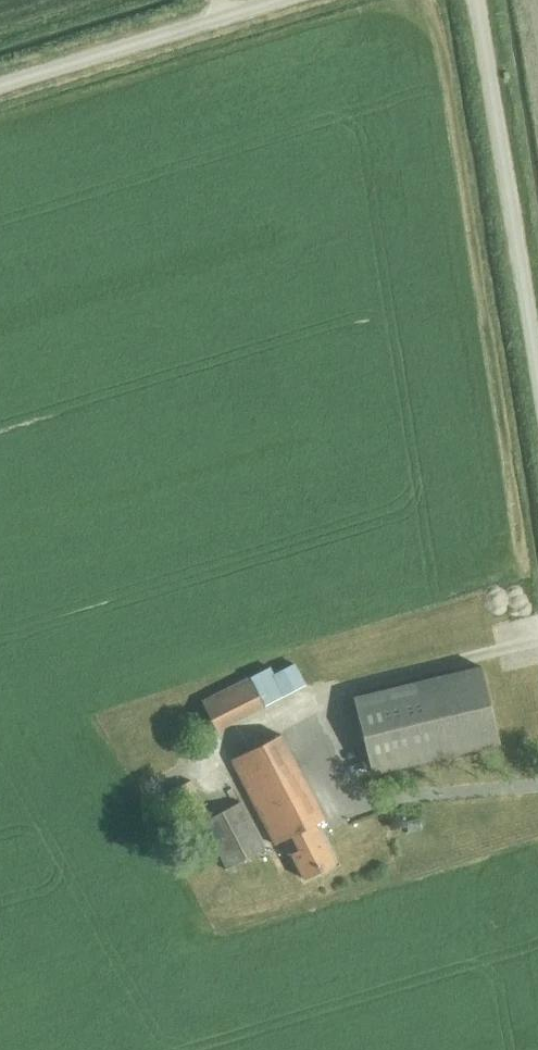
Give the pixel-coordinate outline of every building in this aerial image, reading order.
[(216,730),(304,685),(293,664),(273,674),(269,667),(201,702),(216,730)] [(354,697),(372,773),(499,742),(481,666),(354,697)] [(304,879),(335,863),(314,824),(324,819),(280,734),(230,760),(274,845),(284,840),(304,879)] [(240,801),(209,817),(190,780),(171,790),(190,828),(202,822),(225,869),(264,848),(240,801)]
